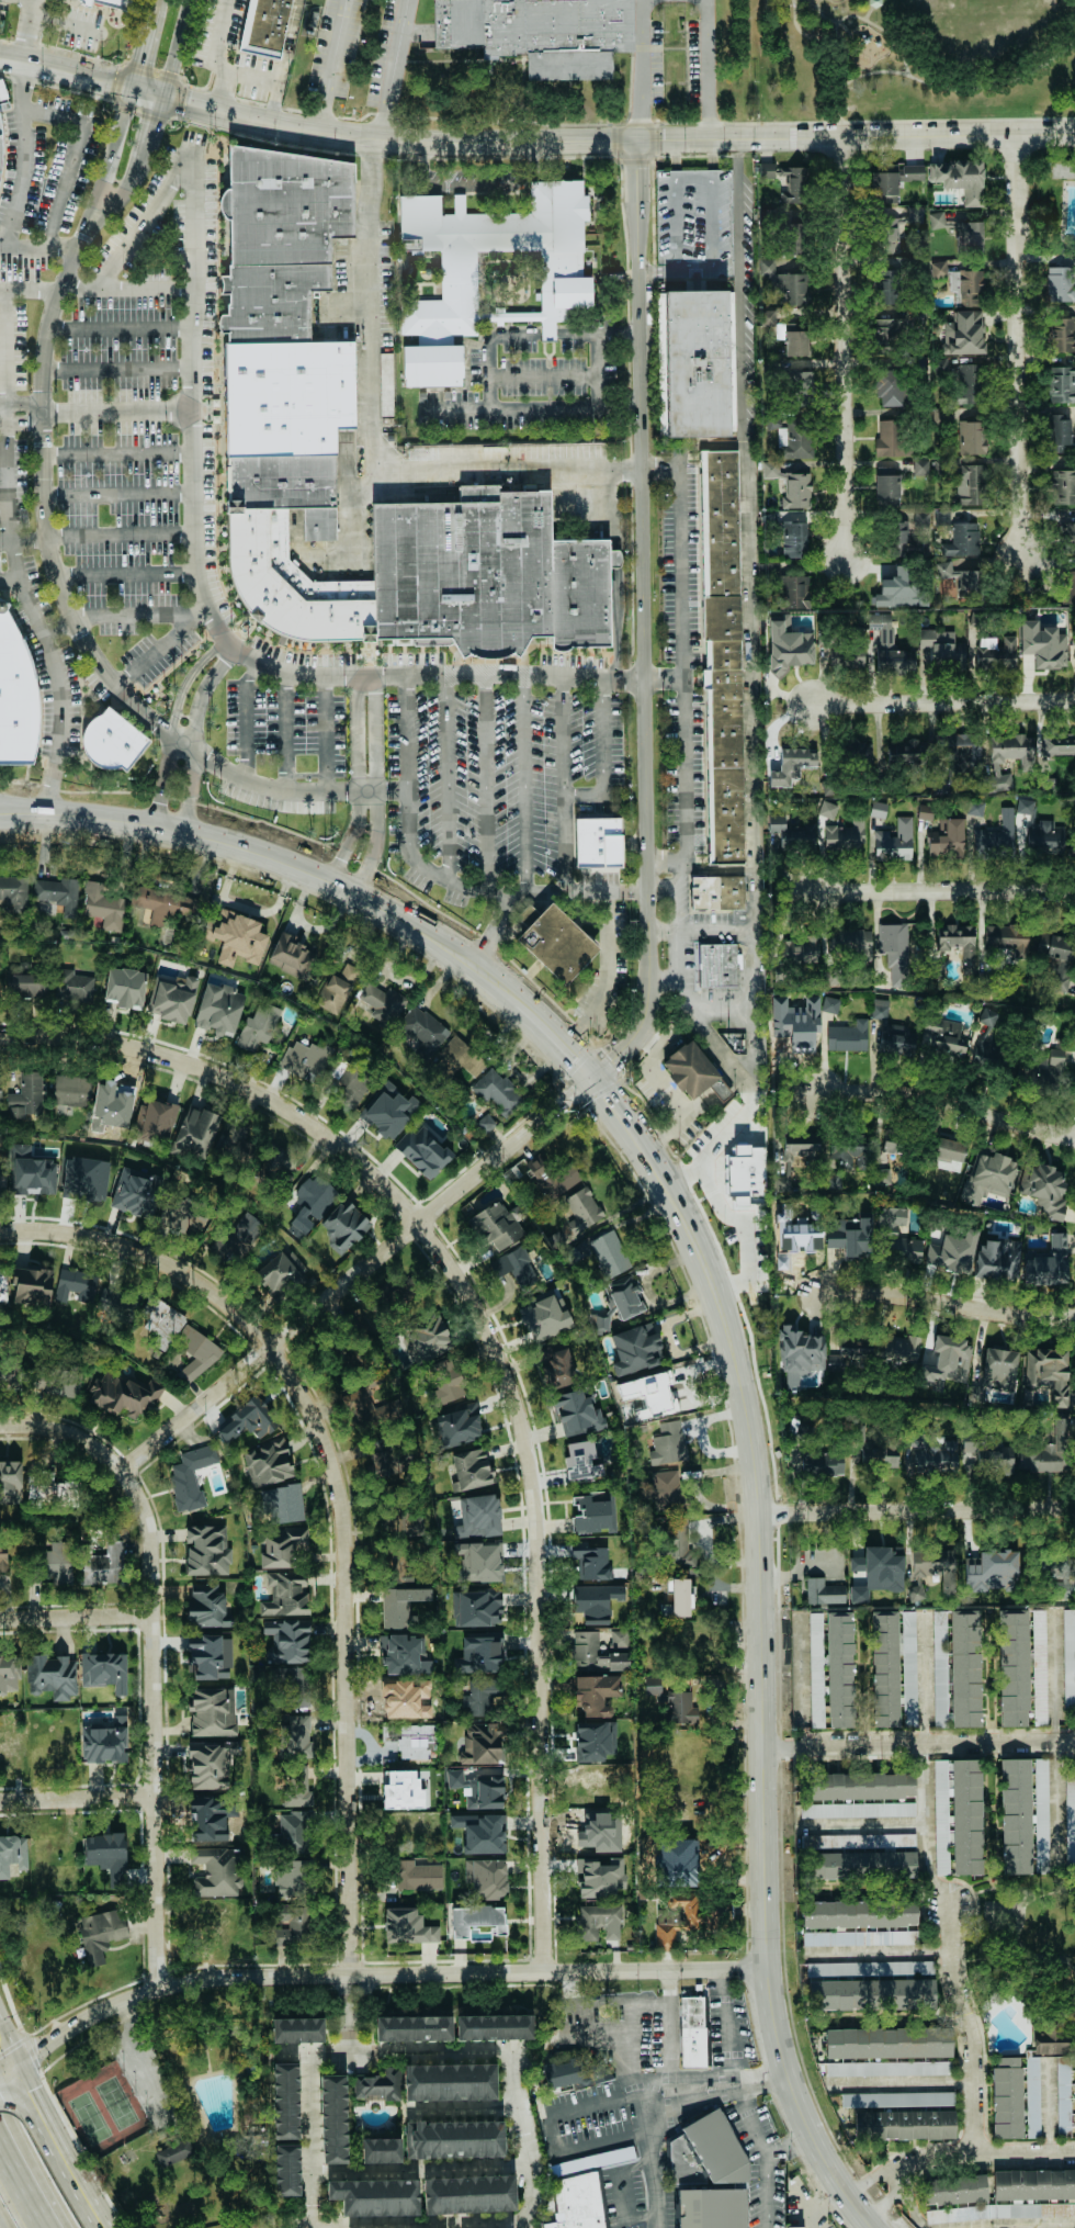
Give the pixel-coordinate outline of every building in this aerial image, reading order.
[(82,4),(80,0),(130,0),(127,11),(92,1),(90,8),(82,4)] [(240,37),(248,0),(288,0),(279,45),(240,37)] [(429,32),(432,0),(632,0),(632,42),(610,42),(610,68),(523,68),(523,44),(482,44),(482,32),(429,32)] [(226,134),(290,145),(353,151),(351,228),(330,228),(331,291),(312,292),(310,328),(309,341),(224,342),(224,326),(217,323),(215,315),(215,308),(218,304),(224,303),(223,285),(218,284),(214,263),(226,263),(227,210),(222,202),(215,194),(215,187),(218,180),(224,175),(226,134)] [(928,162),(939,162),(939,165),(949,165),(949,167),(953,167),(953,161),(955,159),(965,159),(965,160),(972,160),(972,159),(981,159),(981,168),(982,168),(983,179),(982,179),(983,206),(963,206),(963,188),(941,188),(941,180),(928,181),(928,162)] [(759,180),(774,180),(775,163),(760,163),(759,180)] [(924,165),(901,166),(902,181),(924,180),(924,165)] [(561,331),(561,334),(542,333),(542,331),(541,314),(478,314),(478,327),(464,327),(464,376),(404,376),(404,303),(410,303),(410,295),(434,295),(434,292),(441,292),(442,207),(451,209),(451,184),(464,184),(464,207),(530,207),(531,176),(547,176),(547,170),(582,170),(582,200),(587,200),(587,211),(582,211),(581,230),(577,230),(577,239),(574,239),(574,255),(581,255),(582,265),(592,265),(592,299),(569,299),(569,313),(561,313),(561,331)] [(657,279),(733,275),(731,170),(656,170),(657,279)] [(875,203),(891,202),(890,197),(898,197),(897,172),(874,173),(875,203)] [(923,207),(908,207),(908,223),(923,223),(923,207)] [(928,213),(930,228),(945,227),(943,211),(928,213)] [(884,253),(899,253),(899,237),(906,237),(906,212),(884,212),(884,253)] [(779,240),(780,255),(800,255),(799,217),(785,218),(785,240),(779,240)] [(984,221),(954,222),(955,248),(984,247),(984,221)] [(875,304),(894,304),(894,279),(900,279),(900,258),(875,258),(875,304)] [(809,305),(808,273),(774,274),(774,259),(760,259),(760,275),(771,275),(771,291),(782,291),(782,305),(809,305)] [(1074,301),(1074,267),(1047,267),(1047,301),(1074,301)] [(984,270),(959,270),(960,306),(977,306),(976,293),(984,292),(984,270)] [(667,436),(728,435),(728,429),(734,430),(733,292),(725,291),(666,291),(667,436)] [(981,355),(983,311),(953,310),(953,323),(944,322),(943,353),(981,355)] [(1074,352),(1074,318),(1051,318),(1052,352),(1074,352)] [(900,319),(875,319),(875,349),(900,349),(900,319)] [(784,323),(785,356),(808,355),(807,322),(784,323)] [(226,457),(226,445),(224,427),(223,367),(224,342),(309,341),(352,340),(355,428),(337,428),(337,453),(226,457)] [(392,353),(379,353),(381,415),(393,415),(392,353)] [(983,403),(982,363),(956,364),(957,404),(983,403)] [(900,406),(902,368),(877,367),(876,405),(900,406)] [(1051,367),(1050,402),(1074,402),(1074,367),(1051,367)] [(780,458),(811,458),(811,418),(786,418),(787,434),(779,434),(779,441),(780,458)] [(876,455),(905,454),(904,419),(875,419),(876,455)] [(1071,419),(1049,420),(1050,445),(1071,445),(1071,419)] [(983,453),(983,421),(959,421),(959,453),(983,453)] [(710,864),(706,689),(703,689),(703,668),(705,668),(705,640),(703,639),(703,596),(709,595),(706,451),(737,451),(740,668),(743,813),(743,864),(710,864)] [(226,459),(337,457),(337,506),(225,507),(226,459)] [(928,475),(928,459),(913,459),(913,474),(928,475)] [(811,507),(811,473),(777,473),(777,460),(762,460),(762,477),(783,477),(783,507),(811,507)] [(957,505),(986,504),(985,464),(955,465),(957,505)] [(1050,504),(1074,504),(1074,493),(1074,470),(1052,469),(1050,504)] [(898,475),(875,474),(875,497),(898,498),(898,475)] [(367,503),(376,638),(453,639),(465,659),(520,656),(531,639),(552,637),(551,492),(495,492),(495,486),(455,485),(455,502),(367,503)] [(226,511),(226,536),(227,554),(229,579),(235,596),(246,610),(265,629),(288,642),(319,644),(366,644),(371,640),(367,582),(344,582),(307,582),(287,560),(284,513),(226,511)] [(1062,521),(1062,543),(1074,543),(1074,522),(1062,521)] [(807,522),(783,522),(782,557),(806,558),(807,522)] [(554,541),(554,650),(559,652),(567,652),(573,649),(580,648),(613,649),(610,570),(619,570),(623,565),(623,556),(619,551),(610,550),(609,541),(554,541)] [(1074,602),(1074,558),(1065,559),(1066,603),(1074,602)] [(951,570),(951,562),(938,561),(937,576),(957,576),(956,592),(974,593),(975,571),(951,570)] [(870,606),(928,606),(928,579),(916,579),(916,564),(895,564),(895,578),(880,578),(880,595),(870,595),(870,606)] [(809,607),(808,575),(780,576),(780,595),(767,596),(767,608),(809,607)] [(30,763),(0,763),(0,601),(2,601),(14,626),(23,653),(27,676),(32,701),(32,722),(32,744),(30,763)] [(891,613),(868,614),(869,648),(876,648),(877,673),(915,673),(915,649),(884,650),(883,630),(891,630),(891,613)] [(768,621),(769,676),(785,676),(784,665),(813,665),(812,632),(783,632),(782,620),(768,621)] [(1021,654),(1034,654),(1034,669),(1067,668),(1067,632),(1057,632),(1057,627),(1037,628),(1037,620),(1020,620),(1021,654)] [(965,668),(965,643),(954,643),(955,631),(918,630),(918,648),(931,648),(930,668),(965,668)] [(1016,670),(1016,636),(1003,636),(1002,646),(996,646),(996,638),(977,638),(976,669),(1016,670)] [(864,667),(863,642),(830,643),(830,667),(864,667)] [(101,702),(148,741),(124,770),(112,770),(94,766),(83,754),(81,738),(83,723),(88,716),(101,702)] [(1040,733),(1040,754),(1074,754),(1074,733),(1040,733)] [(981,764),(981,734),(947,734),(947,772),(968,772),(968,764),(981,764)] [(1020,771),(1034,770),(1034,735),(989,735),(990,760),(1020,760),(1020,771)] [(888,765),(928,764),(927,740),(888,741),(888,765)] [(815,766),(816,749),(779,747),(779,770),(769,770),(769,786),(789,786),(790,777),(799,778),(799,766),(815,766)] [(986,792),(1013,788),(1010,774),(984,778),(986,792)] [(1042,792),(1055,791),(1054,777),(1041,777),(1042,792)] [(1033,814),(1034,800),(1017,799),(1016,813),(1033,814)] [(838,805),(823,800),(818,814),(833,819),(838,805)] [(869,816),(885,818),(886,803),(871,801),(869,816)] [(984,802),(968,802),(967,815),(983,815),(984,802)] [(570,806),(621,806),(622,858),(572,858),(570,806)] [(1013,807),(1001,808),(1001,830),(973,831),(974,858),(1014,857),(1013,807)] [(815,819),(805,819),(805,825),(785,825),(785,814),(768,814),(768,832),(779,832),(779,846),(815,846),(815,819)] [(828,851),(864,850),(863,817),(852,817),(852,826),(827,827),(828,851)] [(912,860),(912,817),(896,817),(896,832),(876,832),(876,860),(912,860)] [(963,818),(939,819),(939,831),(927,831),(928,857),(963,857),(963,818)] [(1053,820),(1037,819),(1037,824),(1027,824),(1026,852),(1065,853),(1066,826),(1053,826),(1053,820)] [(25,911),(26,876),(0,876),(0,901),(12,901),(12,911),(25,911)] [(691,909),(691,877),(744,876),(745,909),(691,909)] [(77,879),(33,878),(32,901),(64,902),(63,918),(76,918),(77,879)] [(120,932),(124,898),(100,894),(101,881),(86,880),(81,914),(102,918),(101,930),(120,932)] [(203,900),(134,884),(129,904),(151,910),(148,924),(162,927),(166,912),(199,920),(203,900)] [(529,903),(540,916),(554,902),(601,949),(566,988),(516,938),(528,929),(514,918),(529,903)] [(258,964),(268,934),(257,931),(260,921),(217,908),(208,937),(222,942),(215,963),(231,967),(235,957),(258,964)] [(878,924),(879,954),(889,953),(890,987),(909,986),(907,923),(878,924)] [(975,974),(974,925),(935,925),(936,951),(961,951),(962,974),(975,974)] [(984,955),(1027,956),(1028,927),(984,926),(984,955)] [(858,952),(858,960),(871,960),(872,929),(831,929),(830,951),(858,952)] [(1074,944),(1074,939),(1039,931),(1034,953),(1071,961),(1074,944)] [(304,981),(318,952),(280,932),(265,961),(304,981)] [(818,960),(817,935),(783,936),(784,961),(818,960)] [(700,987),(700,944),(737,944),(736,986),(700,987)] [(314,1003),(337,1015),(359,968),(344,961),(338,977),(328,972),(314,1003)] [(115,1006),(142,1010),(146,970),(108,967),(104,1000),(115,1001),(115,1006)] [(54,999),(92,1001),(93,976),(73,975),(73,968),(55,968),(54,999)] [(196,980),(156,971),(147,1014),(188,1023),(196,980)] [(45,974),(5,972),(4,997),(44,997),(45,974)] [(407,998),(388,987),(385,991),(367,980),(358,997),(370,1005),(365,1014),(389,1028),(407,998)] [(193,1025),(213,1031),(212,1033),(233,1038),(245,992),(204,981),(193,1025)] [(838,1012),(839,999),(826,997),(824,1011),(838,1012)] [(871,1019),(887,1020),(888,999),(872,999),(871,1019)] [(281,1009),(258,1000),(251,1017),(246,1015),(235,1045),(252,1051),(258,1039),(267,1043),(281,1009)] [(449,1028),(412,1004),(398,1027),(420,1042),(414,1053),(428,1061),(449,1028)] [(868,1018),(857,1018),(856,1026),(829,1025),(828,1049),(867,1050),(868,1018)] [(920,1051),(964,1056),(967,1035),(960,1034),(961,1022),(924,1018),(920,1051)] [(781,1023),(782,1047),(817,1045),(817,1022),(781,1023)] [(916,1029),(881,1026),(878,1053),(913,1057),(916,1029)] [(454,1073),(461,1066),(474,1077),(486,1061),(453,1034),(434,1057),(454,1073)] [(278,1065),(301,1078),(307,1068),(319,1076),(333,1051),(312,1038),(306,1047),(293,1038),(278,1065)] [(661,1064),(669,1058),(668,1057),(683,1045),(684,1046),(691,1040),(721,1077),(691,1101),(683,1090),(680,1093),(668,1077),(670,1074),(661,1064)] [(1044,1066),(1025,1065),(1023,1083),(1061,1083),(1061,1047),(1044,1047),(1044,1066)] [(338,1081),(343,1083),(337,1102),(357,1110),(372,1071),(346,1061),(338,1081)] [(505,1116),(523,1099),(493,1066),(469,1087),(484,1103),(488,1099),(505,1116)] [(41,1070),(19,1071),(20,1092),(5,1093),(7,1115),(42,1114),(41,1070)] [(89,1106),(90,1077),(52,1074),(50,1105),(89,1106)] [(101,1102),(117,1105),(116,1115),(129,1117),(135,1084),(104,1079),(101,1102)] [(358,1118),(394,1140),(418,1101),(412,1096),(411,1099),(382,1080),(358,1118)] [(132,1137),(161,1144),(166,1122),(173,1124),(177,1105),(142,1096),(132,1137)] [(220,1116),(188,1104),(170,1149),(203,1161),(220,1116)] [(474,1123),(486,1134),(496,1123),(485,1112),(474,1123)] [(215,1148),(230,1158),(249,1128),(234,1118),(215,1148)] [(392,1146),(429,1180),(452,1155),(420,1126),(415,1133),(409,1127),(392,1146)] [(817,1134),(782,1135),(783,1162),(818,1161),(817,1134)] [(901,1153),(902,1141),(882,1139),(881,1152),(901,1153)] [(932,1165),(961,1169),(964,1142),(936,1139),(932,1165)] [(31,1144),(11,1144),(10,1193),(55,1194),(55,1160),(31,1160),(31,1144)] [(762,1145),(732,1146),(732,1152),(725,1152),(726,1196),(734,1196),(734,1205),(763,1204),(762,1145)] [(890,1169),(874,1169),(874,1145),(830,1145),(830,1168),(873,1168),(873,1185),(890,1185),(890,1169)] [(581,1180),(570,1162),(551,1174),(538,1154),(522,1162),(545,1202),(581,1180)] [(1062,1222),(1067,1203),(1060,1202),(1064,1182),(1060,1181),(1062,1171),(1025,1163),(1019,1193),(1040,1198),(1036,1216),(1062,1222)] [(109,1205),(148,1218),(161,1180),(122,1166),(109,1205)] [(317,1222),(340,1193),(313,1172),(286,1205),(296,1213),(286,1224),(302,1237),(315,1219),(317,1222)] [(603,1216),(586,1185),(563,1199),(574,1218),(567,1222),(574,1234),(603,1216)] [(318,1225),(332,1239),(327,1244),(339,1256),(371,1225),(346,1199),(318,1225)] [(520,1236),(498,1199),(466,1218),(482,1244),(489,1239),(496,1251),(520,1236)] [(922,1240),(906,1239),(907,1205),(879,1204),(878,1251),(903,1251),(902,1263),(921,1263),(922,1240)] [(210,1247),(231,1265),(265,1227),(245,1208),(210,1247)] [(872,1252),(872,1218),(835,1218),(835,1229),(825,1229),(826,1248),(844,1248),(844,1259),(862,1259),(861,1252),(872,1252)] [(588,1239),(606,1278),(631,1267),(614,1228),(588,1239)] [(943,1233),(940,1247),(928,1244),(925,1266),(969,1274),(977,1230),(964,1228),(963,1236),(943,1233)] [(1065,1233),(1049,1233),(1050,1248),(1022,1250),(1023,1285),(1067,1283),(1065,1233)] [(1019,1241),(977,1239),(975,1278),(1018,1280),(1019,1241)] [(570,1264),(581,1257),(575,1248),(564,1256),(570,1264)] [(305,1279),(280,1251),(253,1275),(279,1303),(305,1279)] [(12,1304),(49,1305),(50,1269),(13,1268),(12,1304)] [(92,1304),(97,1274),(59,1268),(54,1301),(70,1303),(70,1299),(92,1304)] [(606,1284),(621,1319),(647,1308),(632,1273),(606,1284)] [(127,1296),(104,1286),(97,1303),(118,1314),(127,1296)] [(568,1325),(553,1289),(516,1305),(531,1341),(568,1325)] [(149,1295),(138,1316),(147,1319),(140,1332),(168,1347),(185,1314),(149,1295)] [(414,1365),(453,1347),(438,1314),(398,1332),(414,1365)] [(609,1331),(609,1315),(591,1315),(591,1331),(609,1331)] [(609,1336),(618,1360),(610,1363),(614,1376),(665,1358),(650,1319),(609,1336)] [(824,1371),(823,1335),(797,1336),(796,1323),(779,1324),(782,1391),(799,1389),(797,1372),(824,1371)] [(220,1348),(188,1324),(173,1342),(191,1355),(177,1375),(192,1386),(220,1348)] [(881,1358),(916,1364),(920,1338),(886,1333),(881,1358)] [(964,1388),(971,1340),(934,1334),(932,1351),(937,1351),(935,1367),(922,1365),(920,1380),(935,1382),(935,1383),(964,1388)] [(827,1355),(828,1371),(847,1370),(847,1360),(873,1359),(872,1340),(839,1341),(839,1354),(827,1355)] [(547,1387),(576,1381),(565,1341),(538,1349),(547,1387)] [(980,1384),(1013,1389),(1019,1352),(986,1347),(980,1384)] [(1067,1349),(1025,1349),(1025,1387),(1050,1387),(1050,1407),(1067,1407),(1067,1349)] [(465,1397),(455,1359),(426,1366),(435,1404),(465,1397)] [(0,1368),(0,1391),(79,1389),(79,1366),(0,1368)] [(92,1403),(114,1414),(118,1411),(135,1420),(143,1404),(146,1405),(156,1402),(163,1385),(148,1379),(134,1382),(125,1379),(118,1381),(115,1370),(111,1368),(97,1371),(88,1391),(92,1403)] [(615,1381),(620,1400),(642,1396),(644,1408),(633,1410),(635,1420),(679,1411),(676,1395),(671,1396),(667,1371),(615,1381)] [(551,1396),(564,1438),(604,1425),(595,1394),(582,1398),(580,1387),(551,1396)] [(397,1398),(374,1407),(366,1388),(343,1398),(359,1434),(404,1416),(397,1398)] [(272,1428),(251,1397),(212,1425),(225,1443),(248,1427),(257,1439),(272,1428)] [(429,1416),(434,1439),(439,1438),(441,1447),(483,1437),(475,1405),(429,1416)] [(1069,1418),(1052,1418),(1052,1443),(1019,1443),(1019,1472),(1070,1472),(1069,1418)] [(653,1421),(655,1463),(682,1462),(680,1420),(653,1421)] [(1013,1449),(984,1448),(984,1436),(960,1436),(960,1448),(977,1448),(976,1473),(1013,1474),(1013,1449)] [(393,1445),(383,1448),(380,1438),(369,1441),(372,1450),(369,1451),(372,1463),(365,1465),(371,1484),(401,1475),(393,1445)] [(602,1476),(600,1458),(595,1458),(592,1439),(565,1442),(567,1455),(564,1456),(566,1481),(602,1476)] [(861,1467),(896,1469),(897,1440),(862,1439),(861,1467)] [(914,1472),(957,1472),(957,1439),(944,1439),(944,1445),(914,1445),(914,1472)] [(250,1487),(293,1476),(285,1441),(241,1451),(250,1487)] [(219,1462),(214,1443),(178,1452),(181,1462),(166,1465),(178,1512),(203,1506),(194,1469),(219,1462)] [(451,1454),(456,1483),(450,1484),(451,1492),(493,1483),(485,1447),(451,1454)] [(802,1475),(844,1474),(843,1451),(801,1452),(802,1475)] [(20,1461),(0,1461),(0,1503),(21,1503),(20,1461)] [(680,1508),(678,1470),(652,1471),(653,1510),(680,1508)] [(29,1499),(49,1498),(48,1494),(71,1493),(70,1482),(27,1484),(29,1499)] [(304,1520),(299,1484),(261,1488),(265,1523),(304,1520)] [(459,1497),(460,1524),(452,1524),(453,1538),(499,1535),(497,1494),(459,1497)] [(609,1499),(589,1500),(589,1495),(573,1495),(573,1508),(580,1508),(580,1515),(570,1516),(572,1532),(610,1531),(609,1499)] [(664,1524),(665,1564),(695,1564),(694,1549),(686,1549),(684,1516),(668,1516),(668,1524),(664,1524)] [(185,1526),(185,1544),(185,1575),(227,1574),(226,1524),(185,1526)] [(261,1566),(294,1567),(295,1545),(306,1546),(306,1529),(262,1527),(261,1566)] [(122,1537),(104,1537),(104,1553),(80,1552),(80,1583),(122,1584),(122,1537)] [(454,1582),(500,1580),(500,1543),(453,1543),(453,1554),(462,1553),(462,1568),(454,1568),(454,1582)] [(902,1555),(890,1555),(890,1547),(864,1547),(864,1557),(849,1557),(849,1571),(865,1571),(865,1587),(849,1587),(849,1603),(868,1603),(868,1591),(903,1590),(902,1555)] [(607,1548),(570,1549),(572,1579),(608,1578),(607,1548)] [(1018,1591),(1019,1551),(965,1549),(964,1589),(1018,1591)] [(24,1583),(39,1583),(39,1576),(53,1575),(53,1584),(70,1583),(69,1550),(23,1552),(24,1583)] [(955,1551),(913,1551),(913,1575),(942,1575),(942,1594),(955,1594),(955,1551)] [(307,1614),(307,1574),(267,1574),(267,1600),(259,1601),(259,1614),(307,1614)] [(665,1578),(666,1616),(689,1616),(688,1577),(665,1578)] [(823,1584),(824,1577),(807,1577),(807,1604),(845,1604),(845,1585),(823,1584)] [(582,1623),(609,1623),(608,1599),(624,1599),(624,1585),(573,1586),(573,1611),(582,1611),(582,1623)] [(408,1587),(382,1587),(382,1628),(416,1628),(416,1614),(409,1614),(408,1587)] [(230,1625),(230,1619),(224,1619),(224,1589),(188,1589),(188,1625),(230,1625)] [(454,1590),(455,1625),(501,1624),(500,1589),(454,1590)] [(998,1609),(999,1726),(1029,1726),(1028,1608),(998,1609)] [(934,1728),(982,1727),(979,1609),(948,1610),(948,1611),(932,1611),(934,1728)] [(1045,1609),(1031,1609),(1033,1725),(1046,1725),(1045,1609)] [(1062,1609),(1063,1707),(1074,1707),(1074,1609),(1062,1609)] [(826,1612),(829,1728),(855,1727),(853,1611),(826,1612)] [(873,1727),(900,1727),(897,1611),(871,1611),(873,1727)] [(915,1611),(902,1612),(904,1727),(917,1726),(915,1611)] [(824,1727),(823,1613),(809,1613),(811,1728),(824,1727)] [(309,1662),(308,1620),(261,1621),(262,1633),(272,1633),(272,1646),(265,1646),(265,1663),(309,1662)] [(627,1653),(598,1653),(598,1630),(572,1631),(573,1673),(629,1673),(627,1653)] [(381,1674),(418,1673),(418,1639),(405,1639),(405,1633),(381,1634),(381,1674)] [(230,1638),(222,1638),(222,1634),(186,1635),(188,1672),(193,1672),(193,1679),(231,1678),(230,1638)] [(500,1670),(499,1638),(462,1639),(462,1657),(453,1658),(453,1672),(500,1670)] [(126,1695),(125,1652),(80,1654),(80,1686),(113,1685),(113,1695),(126,1695)] [(14,1655),(0,1655),(0,1693),(4,1693),(4,1689),(16,1688),(14,1655)] [(273,1687),(306,1688),(306,1667),(274,1666),(273,1687)] [(574,1676),(574,1717),(610,1715),(610,1704),(602,1704),(602,1696),(620,1696),(619,1675),(574,1676)] [(697,1723),(697,1706),(691,1706),(691,1687),(660,1687),(660,1676),(645,1676),(645,1693),(655,1693),(655,1700),(667,1700),(667,1724),(697,1723)] [(491,1714),(491,1696),(503,1695),(503,1678),(468,1680),(468,1693),(462,1693),(463,1715),(491,1714)] [(411,1679),(381,1680),(382,1718),(430,1717),(430,1704),(419,1706),(419,1686),(411,1686),(411,1679)] [(235,1734),(234,1693),(229,1693),(228,1689),(190,1690),(191,1736),(235,1734)] [(125,1762),(124,1714),(112,1714),(112,1725),(80,1725),(81,1763),(125,1762)] [(308,1714),(287,1714),(287,1725),(279,1725),(279,1757),(312,1757),(312,1741),(308,1741),(308,1714)] [(608,1721),(575,1722),(576,1760),(609,1759),(608,1721)] [(499,1763),(499,1730),(491,1730),(491,1722),(463,1723),(464,1752),(459,1752),(459,1764),(499,1763)] [(427,1734),(397,1734),(397,1741),(392,1741),(392,1749),(399,1749),(399,1759),(427,1758),(427,1734)] [(189,1742),(189,1789),(227,1788),(227,1754),(239,1754),(239,1741),(189,1742)] [(1002,1875),(1031,1873),(1029,1757),(999,1758),(1002,1875)] [(1046,1757),(1034,1757),(1036,1872),(1049,1871),(1046,1757)] [(982,1874),(981,1759),(934,1760),(935,1874),(951,1874),(951,1875),(982,1874)] [(313,1805),(312,1790),(308,1790),(308,1766),(285,1766),(286,1805),(313,1805)] [(382,1809),(422,1809),(422,1778),(416,1778),(415,1769),(385,1770),(386,1782),(381,1783),(382,1809)] [(467,1809),(502,1807),(501,1775),(463,1776),(462,1769),(446,1769),(446,1787),(466,1787),(467,1809)] [(808,1799),(915,1799),(915,1773),(808,1773),(808,1799)] [(1065,1779),(1066,1871),(1074,1871),(1074,1778),(1065,1779)] [(915,1816),(915,1802),(801,1804),(802,1819),(915,1816)] [(313,1853),(313,1811),(279,1811),(279,1835),(273,1835),(273,1853),(313,1853)] [(502,1853),(502,1813),(449,1814),(449,1827),(462,1826),(463,1853),(502,1853)] [(109,1888),(125,1888),(125,1833),(84,1833),(84,1865),(98,1865),(98,1868),(108,1868),(109,1888)] [(916,1834),(803,1835),(803,1851),(812,1851),(812,1878),(916,1877),(916,1834)] [(8,1863),(16,1863),(18,1869),(27,1869),(25,1835),(0,1836),(0,1879),(8,1879),(8,1863)] [(678,1836),(677,1857),(702,1858),(702,1837),(678,1836)] [(240,1895),(241,1848),(190,1847),(190,1863),(203,1864),(203,1877),(194,1877),(193,1895),(240,1895)] [(464,1859),(464,1882),(471,1882),(472,1898),(506,1897),(506,1858),(464,1859)] [(615,1897),(615,1887),(624,1886),(623,1859),(577,1860),(578,1898),(615,1897)] [(309,1860),(274,1860),(275,1898),(310,1898),(309,1860)] [(676,1872),(679,1884),(693,1880),(689,1868),(676,1872)] [(674,1931),(728,1928),(727,1901),(700,1902),(699,1892),(676,1893),(677,1909),(660,1910),(661,1923),(655,1923),(656,1951),(675,1950),(674,1931)] [(918,1926),(918,1900),(803,1902),(803,1928),(918,1926)] [(597,1940),(597,1927),(603,1927),(603,1939),(620,1939),(620,1904),(580,1904),(580,1917),(575,1917),(575,1940),(597,1940)] [(451,1905),(450,1938),(466,1938),(466,1925),(494,1925),(494,1935),(502,1935),(502,1906),(451,1905)] [(77,1917),(87,1967),(104,1963),(102,1950),(109,1949),(106,1940),(127,1936),(122,1908),(77,1917)] [(273,1945),(292,1944),(292,1936),(310,1936),(310,1908),(285,1908),(285,1928),(273,1928),(273,1945)] [(419,1908),(383,1908),(384,1943),(439,1942),(438,1925),(419,1926),(419,1908)] [(917,1930),(802,1932),(802,1946),(917,1943),(917,1930)] [(935,1961),(807,1963),(807,1977),(935,1974),(935,1961)] [(809,1981),(809,2010),(936,2008),(935,1979),(809,1981)] [(703,1995),(678,1996),(680,2068),(705,2067),(703,1995)] [(456,2040),(532,2038),(532,2014),(455,2015),(456,2040)] [(451,2015),(374,2016),(375,2041),(451,2039),(451,2015)] [(272,2018),(272,2043),(322,2041),(322,2017),(272,2018)] [(1032,2031),(1032,2054),(1068,2055),(1069,2024),(1041,2023),(1041,2031),(1032,2031)] [(952,2058),(952,2028),(825,2028),(825,2058),(952,2058)] [(1040,2138),(1039,2056),(1025,2057),(1027,2138),(1040,2138)] [(1057,2138),(1074,2138),(1074,2056),(1072,2056),(1072,2062),(1056,2062),(1057,2138)] [(993,2139),(1023,2138),(1021,2057),(996,2057),(997,2067),(991,2067),(993,2139)] [(582,2080),(576,2058),(542,2070),(550,2092),(582,2080)] [(952,2061),(826,2062),(826,2077),(952,2075),(952,2061)] [(297,2062),(272,2062),(273,2139),(298,2138),(297,2062)] [(495,2062),(403,2064),(404,2101),(496,2098),(495,2062)] [(398,2101),(399,2067),(383,2067),(383,2077),(357,2075),(355,2095),(383,2096),(383,2100),(398,2101)] [(321,2163),(347,2163),(344,2074),(319,2074),(321,2163)] [(955,2138),(955,2108),(954,2108),(954,2092),(841,2093),(841,2109),(854,2108),(855,2139),(955,2138)] [(718,2107),(681,2126),(681,2136),(679,2141),(681,2145),(681,2151),(670,2157),(670,2184),(676,2184),(677,2227),(746,2227),(745,2157),(718,2107)] [(502,2157),(502,2120),(406,2122),(406,2158),(502,2157)] [(399,2137),(361,2138),(361,2163),(400,2162),(399,2137)] [(154,2150),(159,2167),(194,2154),(189,2138),(154,2150)] [(298,2143),(274,2145),(274,2196),(299,2195),(298,2143)] [(922,2175),(923,2207),(931,2207),(931,2222),(966,2221),(966,2207),(956,2207),(956,2204),(972,2204),(972,2219),(1074,2216),(1074,2170),(922,2175)] [(423,2214),(514,2210),(513,2174),(422,2178),(423,2214)] [(341,2216),(418,2214),(417,2179),(326,2180),(327,2199),(341,2198),(341,2216)]
